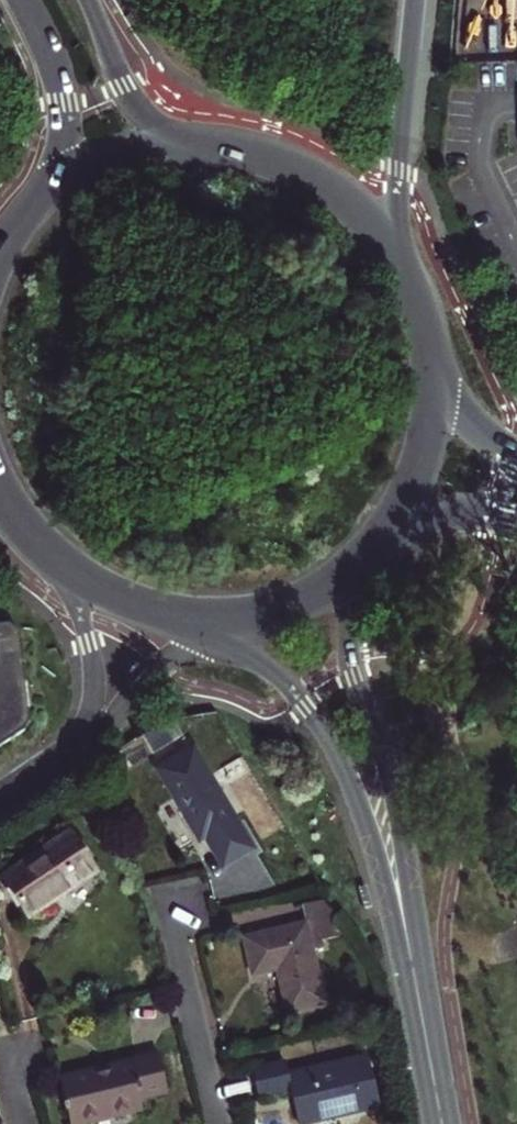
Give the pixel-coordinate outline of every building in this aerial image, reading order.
[(6,735),(14,720),(3,635),(0,632),(0,739),(6,735)] [(252,848),(193,748),(157,769),(199,840),(205,837),(223,866),(252,848)] [(27,915),(96,870),(71,833),(2,878),(27,915)] [(341,936),(336,916),(322,901),(301,906),(306,923),(243,938),(252,975),(277,969),(287,1012),(325,1003),(312,950),(323,948),(321,941),(341,936)] [(59,1078),(70,1123),(76,1123),(142,1108),(140,1098),(167,1091),(158,1054),(59,1078)] [(367,1055),(288,1074),(285,1061),(253,1068),(260,1097),(292,1090),(300,1123),(303,1123),(379,1106),(367,1055)]
